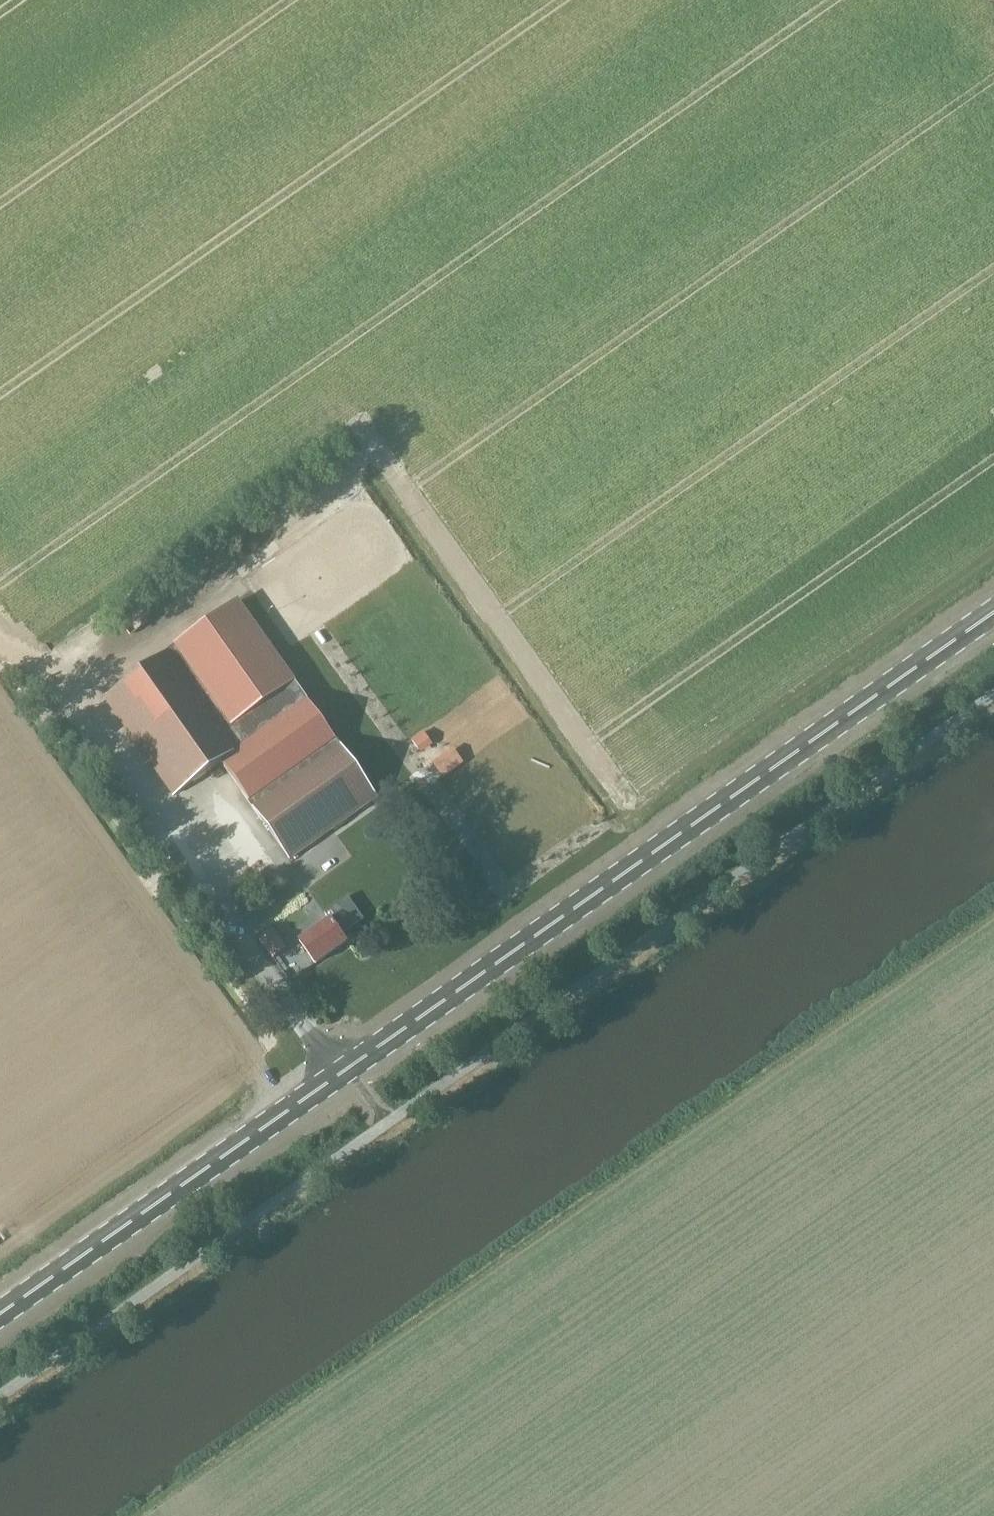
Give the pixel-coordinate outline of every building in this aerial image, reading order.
[(249,800),(336,739),(239,600),(103,697),(174,796),(221,763),(249,800)] [(336,739),(249,800),(290,858),(377,797),(336,739)] [(316,963),(347,942),(342,935),(364,919),(348,896),(325,912),(330,919),(299,940),(316,963)] [(239,980),(248,975),(242,965),(233,971),(239,980)]
